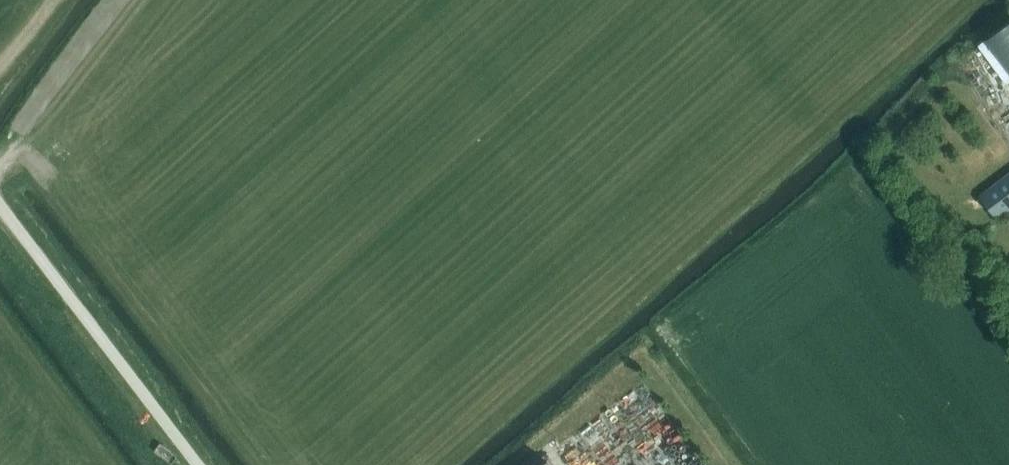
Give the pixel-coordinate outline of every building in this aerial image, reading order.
[(980,195),(997,218),(1008,209),(1008,173),(980,195)]
